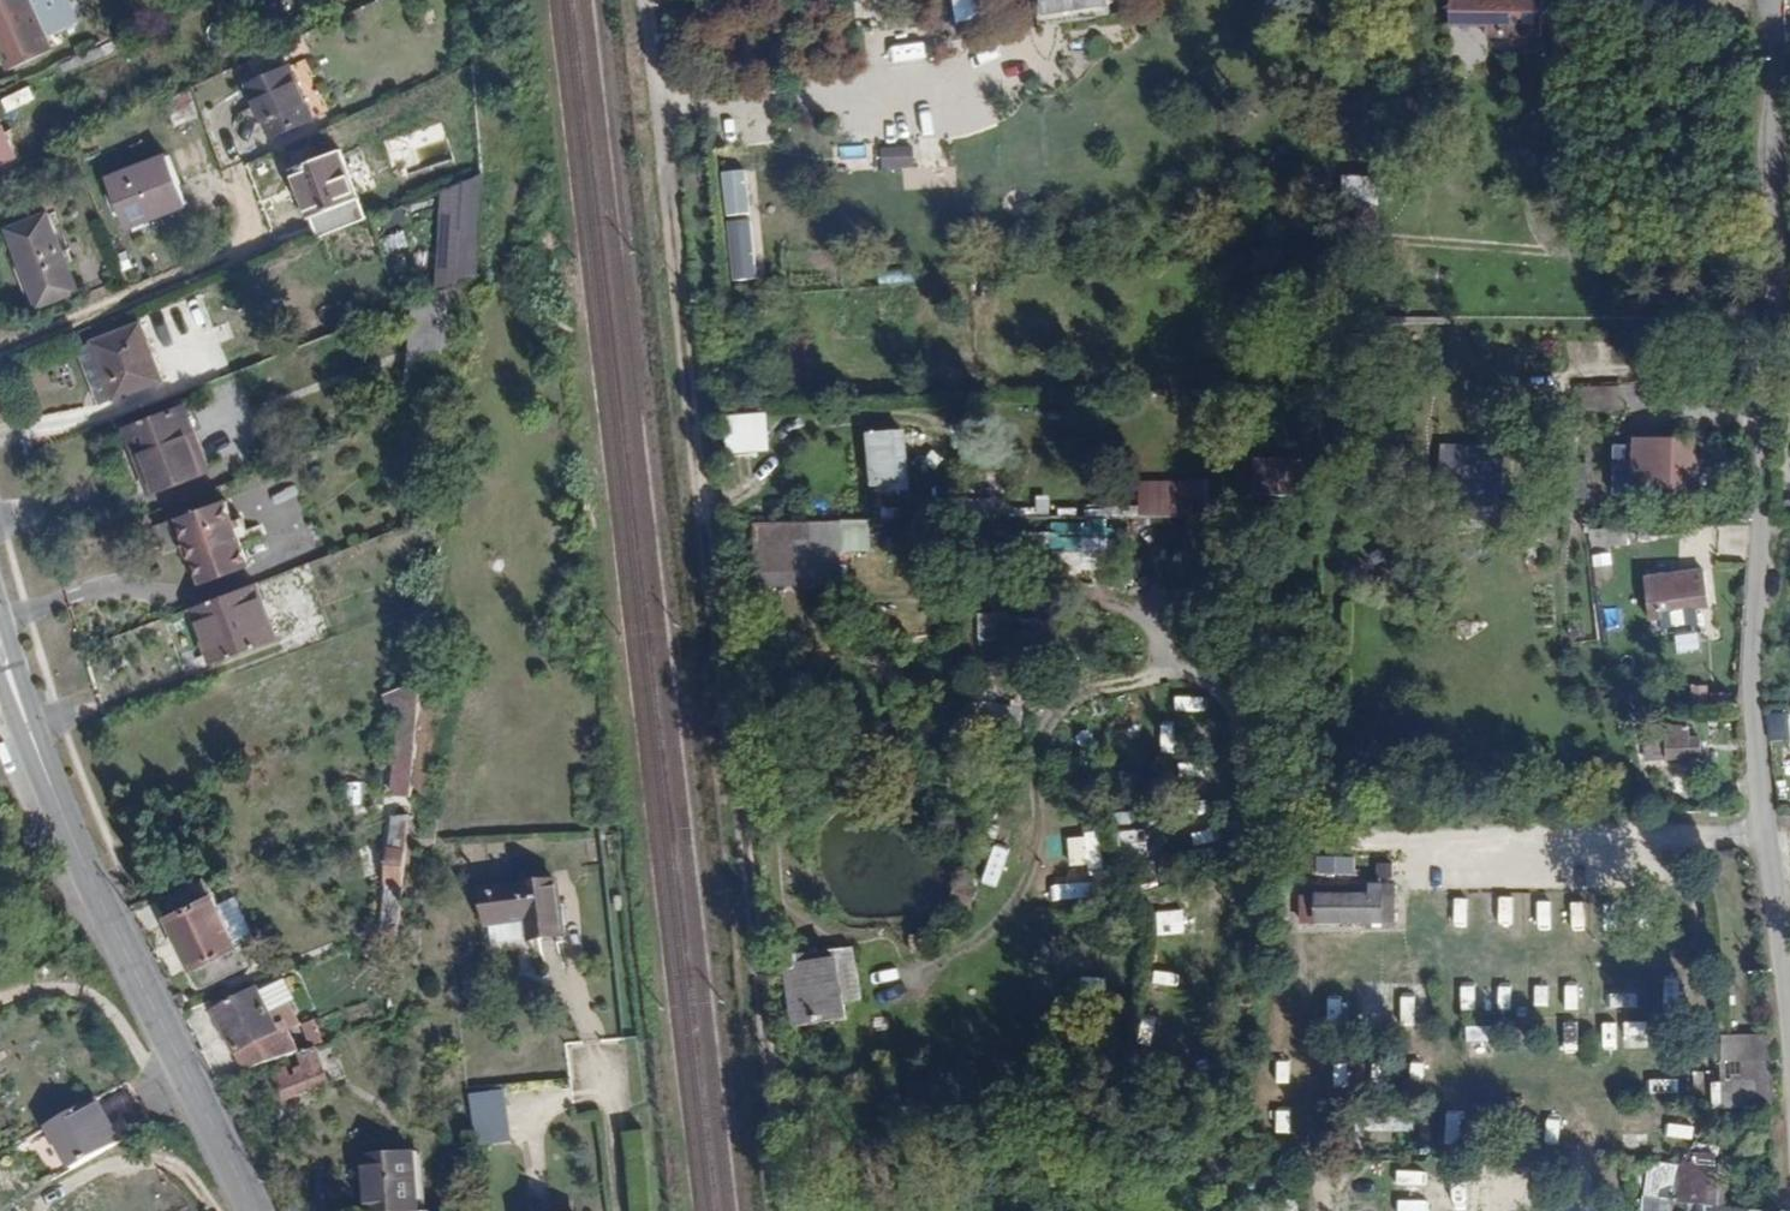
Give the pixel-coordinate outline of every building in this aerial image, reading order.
[(3,62),(43,44),(38,32),(51,26),(40,0),(0,0),(0,56),(3,62)] [(1019,0),(963,0),(961,46),(992,47),(993,30),(1018,31),(1019,0)] [(1112,0),(1043,0),(1045,13),(1113,3),(1112,0)] [(1451,19),(1490,20),(1489,32),(1535,33),(1536,0),(1451,0),(1451,19)] [(916,24),(890,24),(890,61),(916,61),(916,24)] [(293,64),(249,81),(271,137),(315,120),(293,64)] [(11,148),(0,121),(0,152),(11,148)] [(878,149),(882,171),(915,166),(911,143),(878,149)] [(337,146),(289,163),(308,214),(356,196),(337,146)] [(253,161),(269,221),(294,215),(278,154),(253,161)] [(110,174),(123,224),(188,207),(175,157),(110,174)] [(913,170),(913,187),(953,186),(953,169),(913,170)] [(749,170),(723,170),(723,216),(749,216),(749,170)] [(42,212),(4,229),(37,305),(75,288),(42,212)] [(750,218),(724,221),(731,281),(757,278),(750,218)] [(408,306),(394,420),(454,402),(466,284),(408,306)] [(142,322),(93,341),(114,396),(163,377),(142,322)] [(137,470),(147,497),(209,474),(184,410),(130,431),(144,467),(137,470)] [(728,453),(768,453),(767,414),(728,414),(728,453)] [(904,455),(884,456),(887,505),(908,504),(904,455)] [(1500,501),(1503,477),(1456,472),(1455,465),(1445,464),(1443,487),(1452,487),(1452,496),(1500,501)] [(1693,498),(1694,464),(1670,465),(1669,498),(1693,498)] [(1214,515),(1213,477),(1139,477),(1139,515),(1214,515)] [(222,505),(174,523),(198,588),(247,570),(222,505)] [(842,585),(839,518),(749,522),(752,589),(842,585)] [(1104,522),(1053,524),(1053,535),(1032,536),(1032,567),(1105,565),(1104,522)] [(1711,605),(1711,584),(1700,584),(1699,573),(1672,573),(1672,590),(1660,590),(1659,602),(1672,602),(1672,606),(1711,605)] [(246,592),(183,614),(204,673),(267,650),(246,592)] [(400,743),(399,821),(422,822),(428,704),(388,717),(391,743),(400,743)] [(1705,741),(1648,743),(1650,763),(1706,761),(1705,741)] [(1120,834),(1125,856),(1149,850),(1144,829),(1120,834)] [(1101,834),(1067,835),(1068,871),(1103,870),(1101,834)] [(420,852),(398,851),(390,975),(408,978),(420,852)] [(565,920),(557,852),(478,861),(482,891),(502,889),(507,926),(565,920)] [(1373,893),(1386,905),(1386,858),(1372,859),(1373,893)] [(161,897),(204,986),(249,965),(238,943),(248,939),(215,871),(161,897)] [(970,908),(976,890),(955,883),(949,901),(970,908)] [(1052,901),(1091,899),(1090,884),(1051,886),(1052,901)] [(1320,905),(1320,933),(1396,931),(1396,903),(1386,905),(1373,893),(1313,895),(1314,905),(1320,905)] [(1486,894),(1485,919),(1513,921),(1514,895),(1486,894)] [(1436,901),(1435,915),(1461,917),(1462,903),(1436,901)] [(1529,920),(1570,919),(1570,902),(1529,904),(1529,920)] [(1609,934),(1608,903),(1595,903),(1596,934),(1609,934)] [(1307,933),(1320,933),(1320,905),(1314,905),(1307,906),(1307,933)] [(1158,912),(1158,933),(1186,934),(1187,913),(1158,912)] [(836,957),(786,962),(792,1023),(842,1017),(836,957)] [(1516,1007),(1516,971),(1475,971),(1475,1008),(1516,1007)] [(259,985),(213,1006),(240,1066),(293,1042),(286,1026),(279,1029),(259,985)] [(1639,1009),(1638,993),(1614,994),(1614,1009),(1639,1009)] [(1400,998),(1398,1026),(1416,1027),(1417,999),(1400,998)] [(296,1026),(306,1046),(321,1039),(312,1019),(296,1026)] [(1466,1044),(1501,1043),(1501,1025),(1465,1026),(1466,1044)] [(1718,1035),(1715,1109),(1770,1111),(1773,1037),(1718,1035)] [(331,1045),(316,1048),(320,1066),(334,1063),(331,1045)] [(280,1093),(285,1112),(331,1101),(323,1068),(303,1073),(307,1087),(280,1093)] [(472,1145),(508,1143),(506,1091),(470,1092),(472,1145)] [(98,1097),(48,1125),(72,1168),(122,1140),(98,1097)] [(1560,1152),(1573,1152),(1571,1120),(1558,1120),(1560,1152)] [(366,1210),(417,1210),(413,1153),(390,1154),(366,1159),(366,1210)] [(1693,1165),(1678,1166),(1679,1210),(1718,1210),(1719,1165),(1693,1165)] [(1395,1167),(1396,1207),(1477,1207),(1477,1167),(1395,1167)] [(486,1175),(487,1198),(501,1198),(499,1174),(486,1175)]
